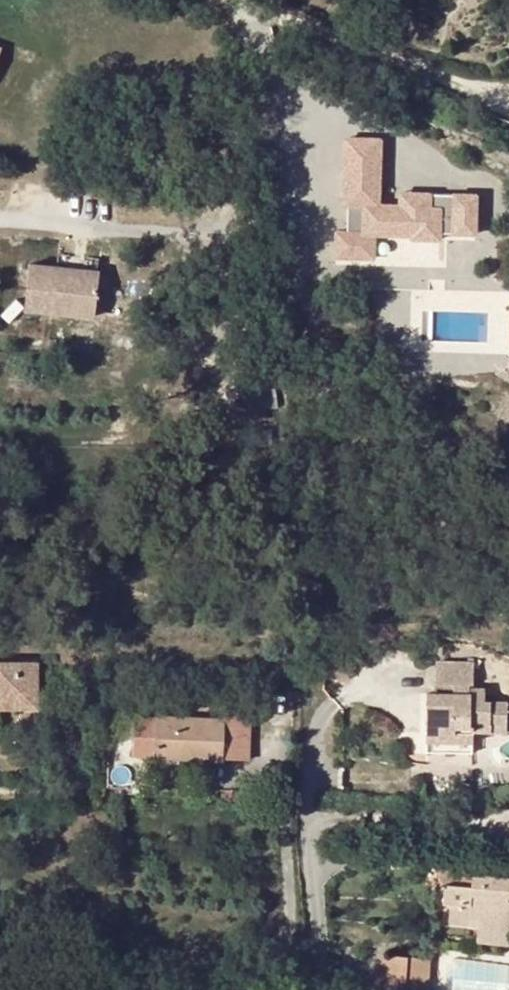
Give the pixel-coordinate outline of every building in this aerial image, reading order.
[(440,242),(442,211),(430,210),(431,196),(401,195),(400,209),(379,208),(382,141),(347,139),(344,205),(364,206),(363,234),(337,232),(336,257),(374,259),(375,235),(414,237),(414,241),(440,242)] [(452,236),(475,238),(476,204),(454,202),(452,236)] [(112,268),(44,255),(35,300),(103,314),(112,268)] [(242,406),(273,406),(273,379),(242,379),(242,406)] [(35,706),(35,662),(0,662),(0,706),(35,706)] [(435,663),(435,682),(453,683),(469,683),(472,683),(472,663),(435,663)] [(468,689),(469,683),(453,683),(453,693),(468,693),(468,689)] [(425,727),(426,730),(453,730),(453,719),(473,720),(473,731),(485,731),(485,720),(505,720),(506,703),(484,702),(485,690),(468,689),(468,693),(453,693),(426,693),(425,727)] [(248,758),(250,710),(223,709),(223,720),(133,717),(132,753),(248,758)] [(453,730),(473,731),(473,720),(453,719),(453,730)] [(506,731),(506,728),(505,720),(485,720),(485,731),(506,731)] [(426,730),(426,742),(473,742),(473,731),(453,730),(426,730)] [(472,875),(473,868),(438,865),(437,883),(444,883),(442,901),(449,902),(447,923),(469,924),(469,919),(479,919),(477,928),(508,931),(508,878),(472,875)] [(444,883),(437,883),(435,901),(442,901),(444,883)] [(508,942),(508,931),(477,928),(476,938),(508,942)] [(376,988),(396,989),(403,989),(405,968),(425,970),(426,958),(380,953),(376,988)] [(403,989),(423,989),(425,970),(405,968),(403,989)]
